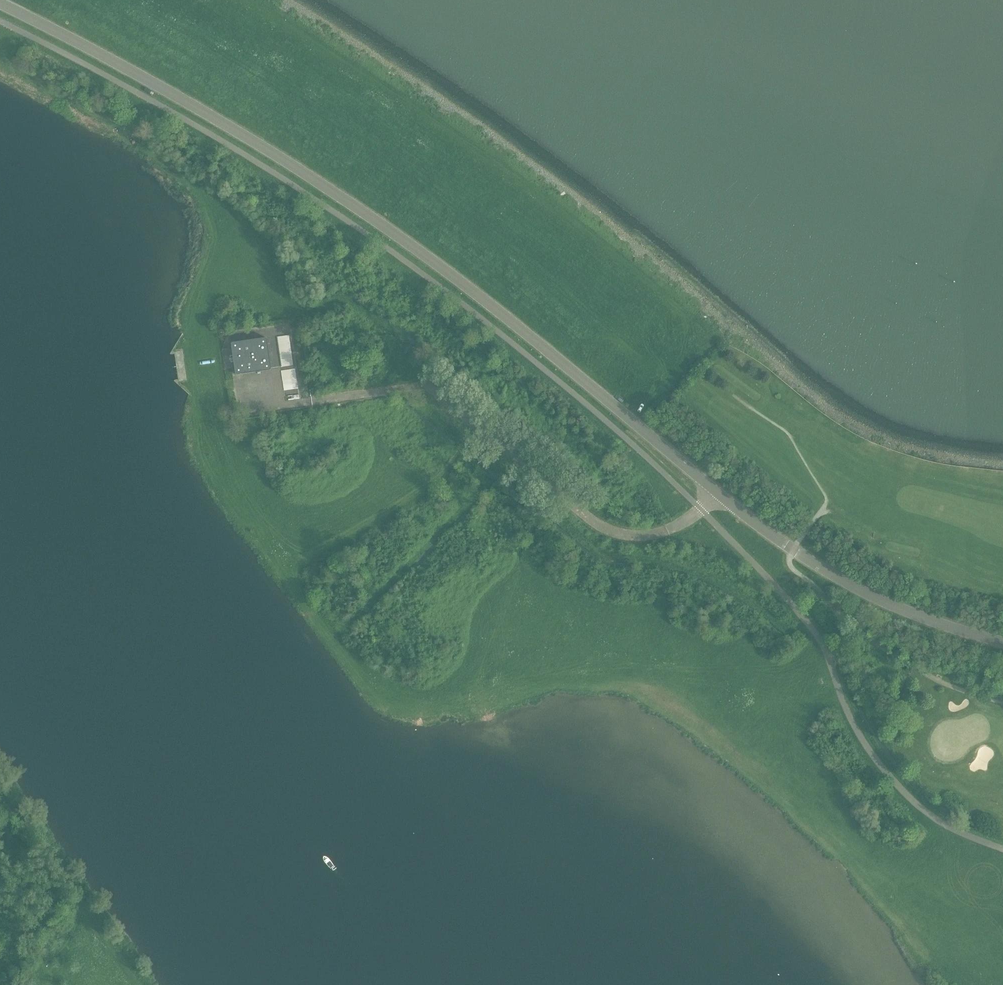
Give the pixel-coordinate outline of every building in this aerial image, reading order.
[(279,335),(284,389),(297,388),(292,334),(279,335)] [(232,343),(231,343),(235,373),(236,373),(236,374),(270,369),(270,368),(271,368),(267,338),(266,338),(265,337),(232,342),(232,343)]
